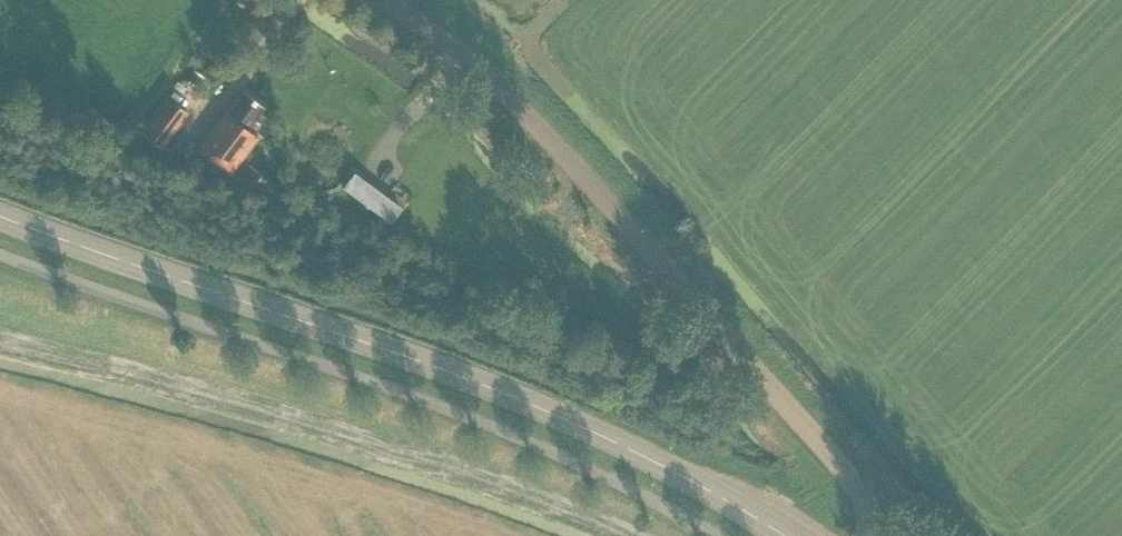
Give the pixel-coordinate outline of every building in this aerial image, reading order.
[(230,173),(257,137),(246,129),(263,106),(243,91),(199,151),(230,173)] [(159,146),(189,108),(171,93),(140,132),(159,146)] [(197,156),(191,165),(199,170),(205,162),(197,156)] [(355,169),(343,185),(387,219),(399,203),(355,169)]
